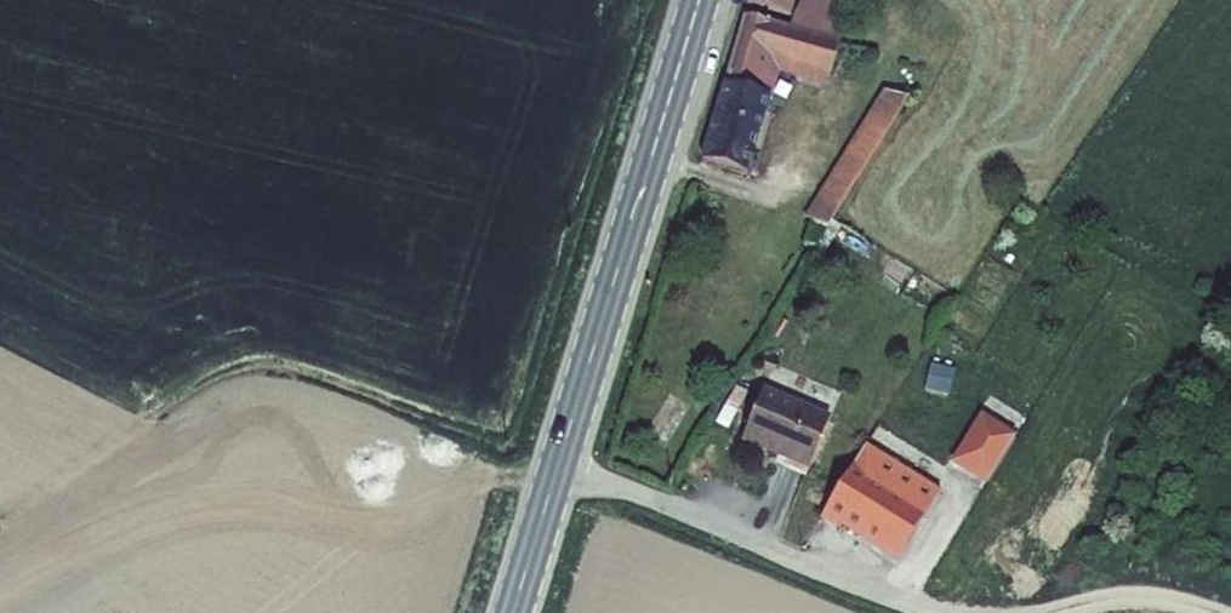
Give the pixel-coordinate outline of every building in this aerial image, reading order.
[(861,0),(803,0),(802,2),(799,13),(852,30),(861,0)] [(799,13),(758,1),(716,144),(761,158),(784,80),(782,80),(788,58),(791,46),(843,60),(852,30),(799,13)] [(843,60),(791,46),(788,58),(840,73),(843,60)] [(904,78),(894,93),(911,103),(923,83),(904,78)] [(894,93),(890,91),(821,202),(828,204),(845,210),(911,103),(894,93)] [(845,210),(828,204),(821,225),(831,232),(845,210)] [(772,391),(751,438),(812,465),(833,419),(772,391)] [(992,482),(1017,428),(977,410),(952,464),(992,482)] [(955,472),(881,425),(836,496),(854,507),(856,504),(913,539),(955,472)]
